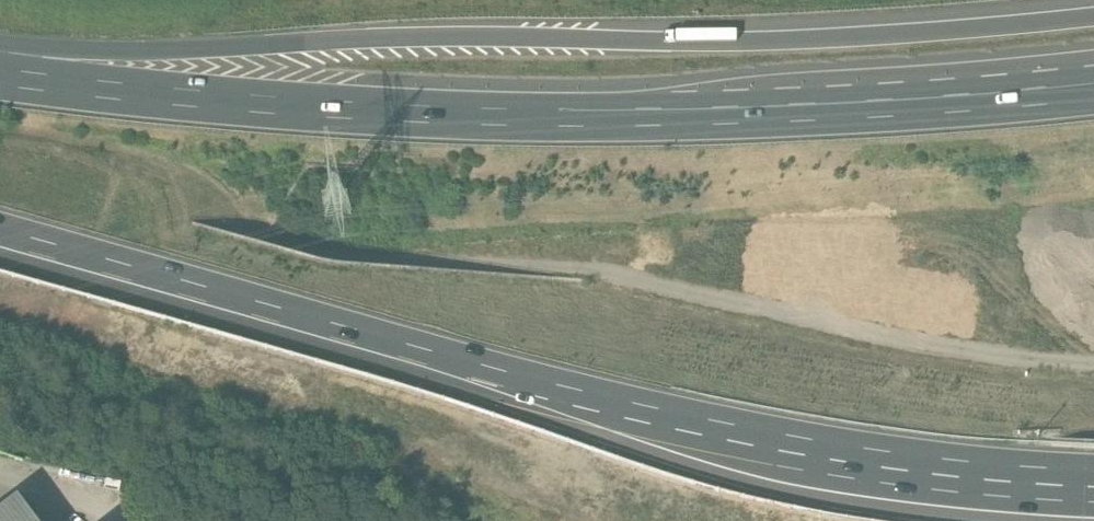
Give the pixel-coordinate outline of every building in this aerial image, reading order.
[(18,497),(0,510),(0,520),(36,520),(18,497)]
